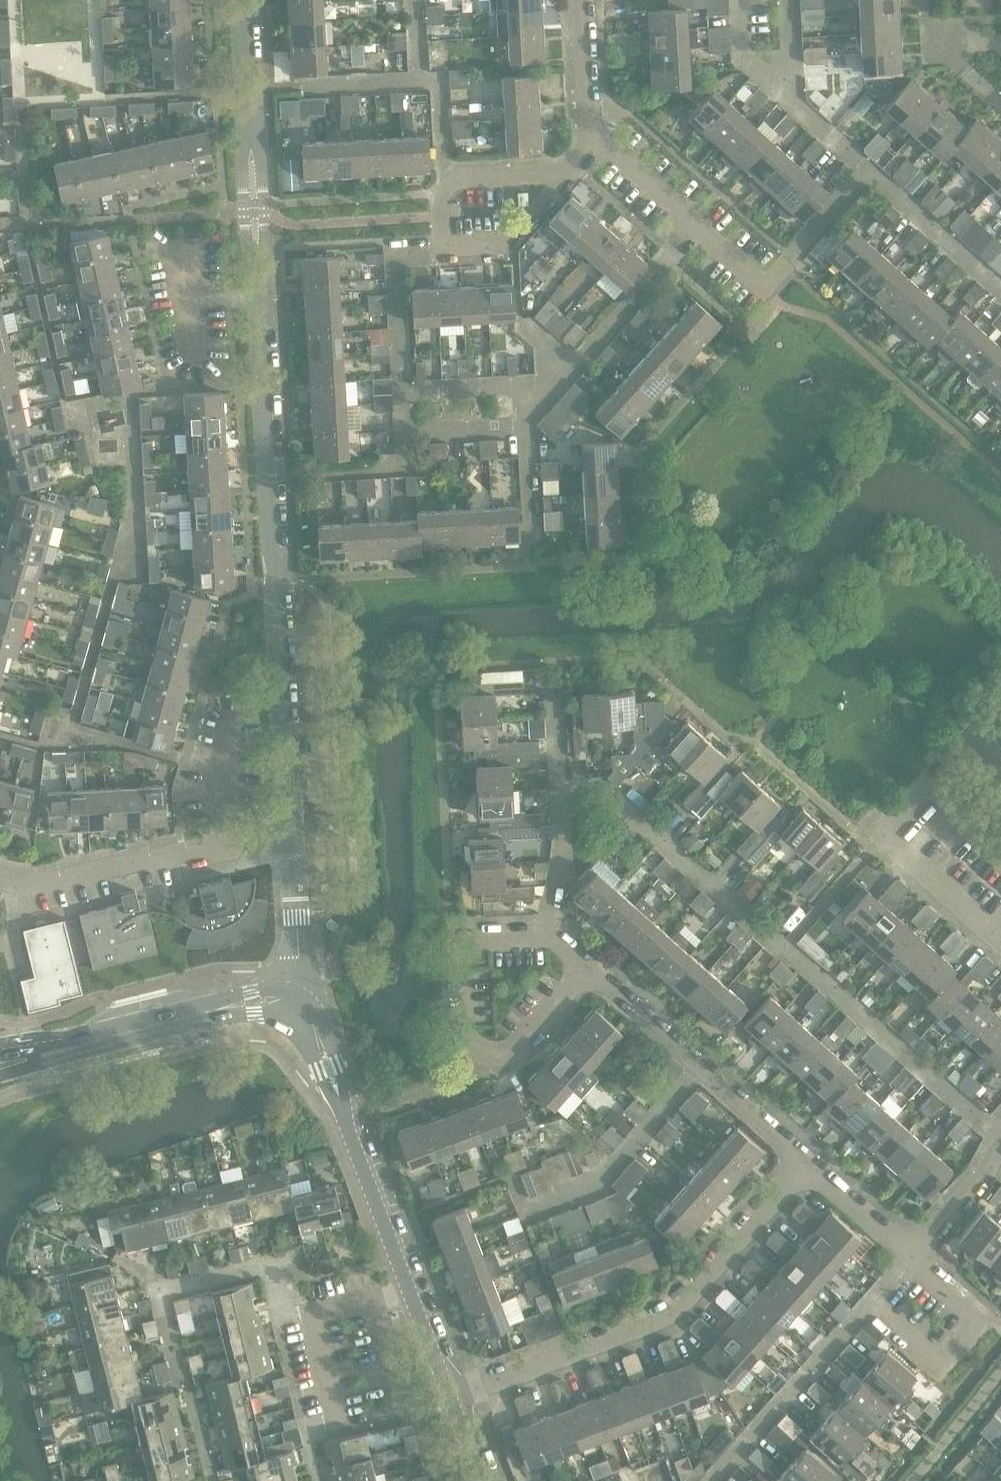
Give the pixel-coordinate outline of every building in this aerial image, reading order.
[(290,23),(324,21),(323,0),(288,0),(290,23)] [(507,11),(541,9),(541,0),(506,0),(507,11)] [(669,10),(681,9),(680,0),(668,0),(669,10)] [(681,9),(686,9),(693,8),(692,0),(680,0),(681,9)] [(693,8),(705,7),(704,0),(692,0),(693,8)] [(860,15),(898,13),(897,0),(859,0),(860,15)] [(188,6),(150,8),(152,27),(190,25),(188,6)] [(426,7),(426,15),(444,14),(444,6),(426,7)] [(728,6),(716,7),(707,7),(707,15),(729,14),(728,6)] [(541,9),(507,11),(497,12),(498,37),(508,36),(542,34),(541,9)] [(639,26),(640,31),(687,28),(686,9),(681,9),(669,10),(648,11),(648,23),(642,24),(639,26)] [(801,12),(801,18),(824,17),(824,9),(803,10),(801,12)] [(898,13),(860,15),(861,34),(899,32),(898,13)] [(444,14),(426,15),(427,24),(445,23),(444,14)] [(101,17),(102,30),(112,29),(111,17),(101,17)] [(824,17),(801,18),(802,24),(804,26),(825,25),(824,17)] [(10,33),(9,20),(0,20),(0,33),(10,33)] [(324,21),(290,23),(291,48),(325,46),(324,21)] [(190,25),(152,27),(153,46),(191,44),(190,25)] [(687,28),(640,31),(640,36),(642,39),(649,38),(650,50),(688,48),(698,47),(697,28),(687,28)] [(112,29),(102,30),(102,43),(113,42),(112,29)] [(387,33),(388,42),(406,41),(405,32),(387,33)] [(899,32),(861,34),(862,53),(900,51),(899,32)] [(0,33),(0,46),(10,45),(10,33),(0,33)] [(542,34),(508,36),(509,61),(544,60),(542,34)] [(720,52),(719,39),(708,40),(709,53),(720,52)] [(730,39),(719,39),(720,52),(731,52),(730,39)] [(406,41),(388,42),(388,51),(406,50),(406,41)] [(191,44),(153,46),(154,65),(192,63),(191,44)] [(325,46),(291,48),(292,73),(327,71),(325,46)] [(803,50),(804,56),(826,55),(826,47),(806,48),(803,50)] [(641,64),(642,69),(689,67),(688,48),(650,50),(651,61),(644,62),(641,64)] [(900,51),(862,53),(863,73),(901,71),(900,51)] [(103,56),(104,68),(114,68),(113,55),(103,56)] [(826,55),(804,56),(804,62),(807,64),(827,63),(826,55)] [(1,59),(1,72),(12,71),(11,58),(1,59)] [(192,63),(154,65),(155,85),(193,83),(192,63)] [(689,67),(642,69),(642,74),(645,77),(651,76),(652,89),(677,87),(690,87),(690,86),(689,67)] [(114,68),(104,68),(105,81),(115,81),(114,68)] [(449,71),(450,80),(467,79),(467,70),(449,71)] [(12,71),(1,72),(2,84),(12,84),(12,71)] [(502,77),(504,102),(538,100),(536,75),(502,77)] [(467,79),(450,80),(450,88),(468,87),(467,79)] [(885,107),(900,120),(925,92),(910,79),(885,107)] [(690,87),(677,87),(690,99),(698,90),(695,86),(690,86),(690,87)] [(759,87),(752,95),(761,104),(768,96),(759,87)] [(693,134),(697,138),(728,102),(713,89),(706,97),(698,106),(688,117),(697,126),(693,131),(693,134)] [(698,90),(690,99),(698,106),(706,97),(698,90)] [(925,92),(900,120),(914,133),(940,105),(925,92)] [(400,111),(399,93),(391,94),(392,112),(400,111)] [(408,93),(399,93),(400,111),(409,111),(408,93)] [(359,95),(350,96),(351,114),(360,113),(359,95)] [(761,104),(752,95),(744,103),(754,112),(761,104)] [(3,97),(3,110),(14,109),(13,96),(3,97)] [(351,114),(350,96),(341,96),(342,114),(351,114)] [(309,98),(300,99),(301,117),(310,116),(309,98)] [(193,100),(180,101),(181,111),(194,111),(193,100)] [(538,100),(504,102),(505,127),(540,125),(538,100)] [(181,111),(180,101),(168,102),(168,112),(181,111)] [(154,102),(141,103),(142,114),(155,113),(154,102)] [(728,102),(697,138),(700,141),(704,141),(708,136),(717,143),(743,115),(728,102)] [(142,114),(141,103),(129,104),(129,114),(142,114)] [(103,116),(103,105),(90,106),(91,117),(103,116)] [(115,105),(103,105),(103,116),(116,115),(115,105)] [(940,105),(914,133),(929,146),(954,118),(940,105)] [(76,107),(64,108),(64,118),(77,117),(76,107)] [(64,118),(64,108),(51,108),(52,119),(64,118)] [(14,109),(3,110),(4,123),(15,122),(14,109)] [(409,111),(400,111),(401,127),(413,127),(412,111),(409,111)] [(787,113),(780,121),(790,129),(797,121),(787,113)] [(743,115),(717,143),(726,151),(721,156),(721,160),(725,163),(757,128),(743,115)] [(954,118),(929,146),(943,159),(977,120),(968,130),(954,118)] [(452,121),(453,130),(471,129),(470,120),(452,121)] [(977,120),(943,159),(944,159),(953,149),(966,161),(992,133),(977,120)] [(790,129),(780,121),(773,129),(783,137),(790,129)] [(540,125),(505,127),(507,152),(541,150),(540,125)] [(757,128),(725,163),(729,167),(732,166),(737,161),(746,169),(771,141),(757,128)] [(471,129),(453,130),(453,139),(471,138),(471,129)] [(206,131),(186,135),(196,181),(204,180),(202,171),(214,168),(206,131)] [(864,152),(869,155),(884,138),(877,133),(864,148),(864,152)] [(966,161),(981,174),(1000,151),(1000,141),(992,133),(966,161)] [(5,136),(6,148),(16,148),(15,135),(5,136)] [(186,135),(167,139),(176,177),(187,174),(189,183),(196,181),(186,135)] [(427,137),(402,138),(404,172),(429,171),(427,137)] [(402,138),(377,139),(379,174),(404,172),(402,138)] [(816,138),(809,146),(819,155),(826,147),(816,138)] [(884,138),(869,155),(873,159),(876,159),(890,144),(884,138)] [(167,139),(149,144),(159,190),(166,188),(164,179),(176,177),(167,139)] [(377,139),(352,141),(354,175),(379,174),(377,139)] [(352,141),(327,142),(330,177),(354,175),(352,141)] [(771,141),(746,169),(754,177),(750,182),(750,185),(754,189),(785,153),(771,141)] [(330,177),(327,142),(302,144),(304,178),(330,177)] [(149,144),(130,148),(138,185),(150,183),(151,191),(159,190),(149,144)] [(819,155),(809,146),(802,154),(811,163),(819,155)] [(16,148),(6,148),(6,161),(17,160),(16,148)] [(130,148),(111,152),(121,198),(129,196),(127,188),(138,185),(130,148)] [(981,174),(995,187),(1000,180),(1000,151),(981,174)] [(111,152),(92,156),(101,193),(112,191),(114,199),(121,198),(111,152)] [(785,153),(754,189),(758,192),(761,192),(765,187),(774,195),(800,166),(785,153)] [(92,156),(74,160),(84,206),(91,204),(89,196),(101,193),(92,156)] [(893,177),(897,181),(912,164),(906,159),(893,174),(893,177)] [(84,206),(74,160),(54,164),(62,202),(74,199),(76,208),(84,206)] [(844,164),(830,180),(836,185),(850,169),(844,164)] [(912,164),(897,181),(901,185),(905,185),(918,169),(912,164)] [(800,166),(774,195),(783,203),(778,208),(779,211),(782,214),(814,179),(800,166)] [(7,174),(8,187),(18,186),(18,173),(7,174)] [(814,179),(782,214),(786,218),(790,218),(794,213),(803,221),(829,192),(814,179)] [(922,203),(926,207),(941,190),(935,184),(921,199),(922,203)] [(18,186),(8,187),(9,199),(19,199),(18,186)] [(941,190),(926,207),(930,210),(934,210),(947,195),(941,190)] [(527,193),(518,193),(519,205),(528,204),(527,193)] [(549,222),(568,239),(591,213),(572,196),(549,222)] [(891,205),(884,213),(893,222),(900,214),(891,205)] [(963,209),(950,225),(950,228),(959,237),(975,220),(963,209)] [(591,213),(568,239),(587,255),(609,230),(591,213)] [(893,222),(884,213),(877,221),(886,230),(893,222)] [(975,220),(959,237),(969,245),(984,228),(975,220)] [(833,261),(841,269),(867,241),(852,227),(846,234),(836,245),(820,263),(825,266),(828,266),(833,261)] [(838,227),(828,238),(836,245),(846,234),(838,227)] [(993,236),(984,228),(969,245),(978,253),(993,236)] [(609,230),(587,255),(605,272),(628,246),(609,230)] [(919,230),(912,238),(922,247),(929,239),(919,230)] [(70,243),(74,262),(111,254),(107,234),(70,243)] [(27,249),(24,236),(14,239),(17,251),(27,249)] [(993,236),(978,253),(987,262),(991,261),(1000,250),(1000,243),(993,236)] [(922,247),(912,238),(905,246),(915,255),(922,247)] [(867,241),(841,269),(850,277),(846,282),(846,285),(850,289),(881,254),(867,241)] [(628,246),(605,272),(624,289),(647,263),(628,246)] [(111,254),(74,262),(78,281),(116,272),(111,254)] [(384,254),(366,255),(366,264),(384,263),(384,254)] [(881,254),(850,289),(854,292),(857,292),(861,287),(870,295),(896,266),(881,254)] [(35,258),(37,270),(48,268),(45,255),(35,258)] [(529,269),(536,275),(548,261),(541,255),(529,269)] [(18,258),(21,270),(31,268),(28,256),(18,258)] [(303,258),(304,284),(339,282),(337,256),(303,258)] [(948,256),(941,264),(951,273),(958,265),(948,256)] [(548,261),(536,275),(543,281),(555,267),(548,261)] [(951,273),(941,264),(934,272),(943,281),(951,273)] [(896,266),(870,295),(879,302),(874,308),(874,311),(878,314),(910,279),(896,266)] [(31,268),(21,270),(24,283),(34,280),(31,268)] [(48,268),(37,270),(40,283),(50,280),(48,268)] [(116,272),(78,281),(83,299),(120,291),(116,272)] [(669,278),(663,284),(676,296),(682,289),(669,278)] [(910,279),(878,314),(882,318),(885,318),(890,313),(899,320),(924,292),(910,279)] [(339,282),(304,284),(306,308),(340,306),(339,282)] [(977,282),(970,290),(979,298),(986,290),(977,282)] [(512,284),(487,286),(489,320),(514,318),(512,284)] [(487,286),(462,287),(464,321),(489,320),(487,286)] [(462,287),(437,288),(439,323),(464,321),(462,287)] [(439,323),(437,288),(412,290),(414,324),(439,323)] [(979,298),(970,290),(963,298),(972,306),(979,298)] [(120,291),(83,299),(87,318),(124,310),(120,291)] [(924,292),(899,320),(907,328),(903,333),(903,337),(907,340),(938,305),(924,292)] [(26,295),(29,308),(40,306),(37,293),(26,295)] [(43,295),(46,308),(56,305),(53,293),(43,295)] [(368,296),(369,305),(387,304),(386,295),(368,296)] [(695,301),(678,320),(704,343),(721,324),(695,301)] [(387,304),(369,305),(369,314),(387,313),(387,304)] [(56,305),(46,308),(48,320),(59,318),(56,305)] [(938,305),(907,340),(911,343),(914,343),(919,338),(927,346),(959,310),(952,317),(938,305)] [(40,306),(29,308),(32,320),(42,318),(40,306)] [(340,306),(306,308),(307,333),(342,331),(340,306)] [(641,308),(636,315),(649,327),(655,320),(641,308)] [(124,310),(87,318),(91,337),(128,329),(124,310)] [(959,310),(927,346),(928,346),(934,339),(943,347),(938,352),(938,355),(942,358),(974,323),(959,310)] [(585,312),(577,320),(586,328),(594,319),(585,312)] [(545,326),(552,332),(564,318),(557,313),(545,326)] [(649,327),(636,315),(630,321),(643,333),(649,327)] [(998,315),(991,323),(1000,332),(1000,318),(998,315)] [(564,318),(552,332),(558,337),(570,324),(564,318)] [(678,320),(662,338),(687,361),(704,343),(678,320)] [(974,323),(942,358),(946,362),(950,362),(954,357),(963,364),(989,336),(974,323)] [(128,329),(91,337),(95,356),(132,347),(128,329)] [(51,333),(54,345),(64,343),(61,330),(51,333)] [(35,333),(38,346),(48,343),(45,331),(35,333)] [(342,331),(307,333),(309,358),(343,356),(342,331)] [(10,352),(6,333),(0,334),(0,354),(10,352)] [(963,364),(971,372),(967,377),(967,381),(971,384),(1000,351),(1000,347),(989,336),(963,364)] [(662,338),(645,357),(671,380),(687,361),(662,338)] [(48,343),(38,346),(40,358),(50,355),(48,343)] [(64,343),(54,345),(57,357),(67,355),(64,343)] [(371,345),(371,354),(389,353),(389,344),(371,345)] [(609,345),(603,352),(616,364),(622,357),(609,345)] [(132,347),(95,356),(99,374),(136,366),(132,347)] [(971,384),(975,387),(978,387),(983,382),(991,390),(1000,379),(1000,351),(971,384)] [(0,354),(0,373),(14,370),(10,352),(0,354)] [(616,364),(603,352),(597,358),(610,370),(616,364)] [(389,353),(371,354),(372,363),(390,362),(389,353)] [(343,356),(309,358),(310,383),(344,381),(343,356)] [(516,356),(507,357),(508,375),(517,374),(516,356)] [(645,357),(629,375),(654,398),(671,380),(645,357)] [(467,377),(466,359),(458,360),(459,378),(467,377)] [(475,359),(466,359),(467,377),(476,377),(475,359)] [(425,362),(416,362),(417,380),(426,380),(425,362)] [(136,366),(99,374),(104,394),(141,386),(136,366)] [(43,370),(46,383),(56,381),(53,368),(43,370)] [(59,370),(62,383),(72,380),(70,368),(59,370)] [(18,389),(14,370),(0,373),(0,393),(18,389)] [(629,375),(612,394),(638,416),(654,398),(629,375)] [(991,390),(1000,398),(996,403),(996,406),(1000,410),(1000,408),(1000,379),(991,390)] [(72,380),(62,383),(65,395),(75,393),(72,380)] [(56,381),(46,383),(48,395),(59,393),(56,381)] [(344,381),(310,383),(312,407),(346,405),(344,381)] [(575,383),(569,390),(582,402),(583,401),(588,395),(575,383)] [(0,393),(0,413),(23,408),(18,389),(0,393)] [(569,390),(561,399),(580,415),(588,406),(583,401),(582,402),(569,390)] [(184,394),(185,414),(223,412),(222,392),(184,394)] [(374,395),(374,404),(392,403),(392,394),(374,395)] [(638,416),(612,394),(595,413),(621,435),(638,416)] [(561,399),(553,407),(572,424),(580,415),(561,399)] [(139,404),(140,417),(150,416),(149,403),(139,404)] [(392,403),(374,404),(375,413),(393,412),(392,403)] [(346,405),(312,407),(313,432),(347,430),(346,405)] [(51,408),(54,421),(64,418),(61,406),(51,408)] [(553,407),(545,416),(564,433),(572,424),(553,407)] [(27,427),(23,408),(0,413),(0,432),(27,427)] [(223,412),(185,414),(186,433),(224,431),(223,412)] [(150,416),(140,417),(140,429),(151,429),(150,416)] [(564,433),(545,416),(537,425),(556,442),(564,433)] [(64,418),(54,421),(57,433),(67,430),(64,418)] [(0,432),(0,453),(3,452),(3,451),(31,445),(27,427),(0,432)] [(347,430),(313,432),(315,457),(349,456),(347,430)] [(224,431),(186,433),(187,452),(226,450),(224,431)] [(75,442),(78,455),(88,452),(86,440),(75,442)] [(489,458),(488,440),(479,441),(480,459),(489,458)] [(497,440),(488,440),(489,458),(498,458),(497,440)] [(141,442),(142,455),(152,454),(152,442),(141,442)] [(581,444),(583,469),(617,467),(615,442),(581,444)] [(45,462),(40,443),(31,445),(3,451),(3,452),(6,463),(0,464),(0,472),(45,462)] [(439,461),(438,443),(429,444),(430,462),(439,461)] [(447,443),(438,443),(439,461),(448,461),(447,443)] [(394,444),(377,445),(377,454),(395,453),(394,444)] [(226,450),(187,452),(189,471),(227,469),(226,450)] [(88,452),(78,455),(81,467),(91,465),(88,452)] [(152,454),(142,455),(143,468),(153,467),(152,454)] [(0,472),(0,478),(0,480),(9,478),(12,490),(49,482),(45,462),(0,472)] [(541,463),(541,471),(559,470),(559,462),(541,463)] [(617,467),(583,469),(584,494),(618,492),(617,467)] [(227,469),(189,471),(190,491),(228,489),(227,469)] [(559,470),(541,471),(542,480),(560,479),(559,470)] [(407,494),(416,494),(415,476),(406,477),(407,494)] [(374,478),(366,479),(367,497),(376,496),(374,478)] [(367,497),(366,479),(357,479),(358,497),(367,497)] [(143,480),(144,494),(155,493),(154,480),(143,480)] [(325,481),(316,482),(317,500),(326,499),(325,481)] [(228,489),(190,491),(191,510),(229,507),(228,489)] [(618,492),(584,494),(585,519),(620,517),(618,492)] [(155,493),(144,494),(145,506),(155,505),(155,493)] [(9,505),(7,513),(52,525),(57,506),(20,496),(17,508),(9,505)] [(517,506),(492,508),(494,542),(519,540),(517,506)] [(229,507),(191,510),(192,529),(230,527),(229,507)] [(492,508),(467,509),(469,543),(494,542),(492,508)] [(467,509),(442,510),(444,545),(469,543),(467,509)] [(442,510),(418,512),(420,554),(421,554),(420,546),(444,545),(442,510)] [(544,512),(544,521),(562,520),(561,511),(544,512)] [(417,520),(393,521),(395,556),(420,554),(418,512),(417,512),(417,520)] [(52,525),(7,513),(5,520),(13,522),(10,534),(47,543),(52,525)] [(620,517),(585,519),(587,544),(621,542),(620,517)] [(146,519),(146,531),(157,531),(156,518),(146,519)] [(562,520),(544,521),(544,530),(562,529),(562,520)] [(393,521),(368,523),(371,557),(395,556),(393,521)] [(368,523),(344,524),(346,558),(371,557),(368,523)] [(346,558),(344,524),(318,525),(320,560),(346,558)] [(109,527),(106,540),(116,542),(119,530),(109,527)] [(230,527),(192,529),(193,548),(231,546),(230,527)] [(157,531),(146,531),(147,544),(158,543),(157,531)] [(42,562),(47,543),(10,534),(7,545),(0,543),(0,551),(42,562)] [(116,542),(106,540),(103,552),(113,555),(116,542)] [(231,546),(193,548),(194,567),(232,565),(231,546)] [(0,551),(0,559),(3,559),(0,571),(37,580),(42,562),(0,551)] [(148,557),(149,570),(159,569),(158,557),(148,557)] [(100,564),(97,577),(107,580),(110,567),(100,564)] [(232,565),(194,567),(195,587),(233,585),(232,565)] [(159,569),(149,570),(149,583),(160,582),(159,569)] [(32,599),(37,580),(0,571),(0,590),(32,599)] [(107,580),(97,577),(93,589),(103,592),(107,580)] [(119,582),(115,594),(125,597),(129,585),(119,582)] [(172,589),(167,608),(204,618),(209,599),(172,589)] [(0,590),(0,610),(27,618),(32,599),(0,590)] [(125,597),(115,594),(112,607),(122,609),(125,597)] [(90,601),(86,614),(96,617),(100,604),(90,601)] [(167,608),(162,627),(199,637),(204,618),(167,608)] [(22,636),(27,618),(0,610),(0,630),(22,636)] [(96,617),(86,614),(83,626),(93,629),(96,617)] [(109,619),(105,631),(115,634),(119,622),(109,619)] [(162,627),(157,645),(194,655),(199,637),(162,627)] [(0,630),(0,650),(7,652),(7,653),(17,655),(22,636),(0,630)] [(115,634),(105,631),(102,644),(112,646),(115,634)] [(80,638),(76,651),(86,654),(90,641),(80,638)] [(157,645),(152,664),(189,674),(194,655),(157,645)] [(86,654),(76,651),(73,662),(83,665),(86,654)] [(98,656),(95,668),(105,671),(109,659),(98,656)] [(152,664),(147,682),(184,692),(189,674),(152,664)] [(105,671),(95,668),(92,681),(102,683),(105,671)] [(498,673),(483,674),(483,683),(498,682),(498,673)] [(70,676),(66,688),(76,691),(80,678),(70,676)] [(460,696),(462,721),(496,719),(495,695),(524,694),(523,681),(473,684),(473,695),(460,696)] [(147,682),(142,701),(179,711),(184,692),(147,682)] [(76,691),(66,688),(63,700),(73,703),(76,691)] [(633,692),(608,693),(610,728),(634,726),(635,748),(629,754),(638,762),(672,725),(674,722),(664,714),(664,700),(644,701),(644,704),(634,705),(633,692)] [(88,693),(85,705),(95,708),(98,696),(88,693)] [(610,728),(608,693),(582,695),(583,708),(572,709),(575,759),(587,758),(586,729),(610,728)] [(142,701),(137,719),(174,729),(179,711),(142,701)] [(95,708),(85,705),(82,718),(92,721),(95,708)] [(37,707),(34,719),(44,722),(47,710),(37,707)] [(545,716),(529,717),(530,737),(546,736),(545,716)] [(174,729),(137,719),(128,717),(128,718),(129,719),(124,735),(123,736),(169,749),(174,729)] [(44,722),(34,719),(30,731),(40,734),(44,722)] [(496,719),(462,721),(463,747),(476,746),(477,756),(489,755),(539,753),(538,741),(497,743),(496,719)] [(672,725),(638,762),(647,770),(666,749),(684,764),(707,739),(687,722),(679,731),(672,725)] [(707,739),(684,764),(701,780),(682,802),(691,810),(725,773),(717,766),(726,756),(707,739)] [(9,753),(22,756),(24,746),(12,743),(9,753)] [(24,746),(22,756),(34,759),(37,749),(24,746)] [(116,750),(104,751),(104,761),(116,761),(116,750)] [(78,751),(65,752),(65,762),(78,762),(78,751)] [(104,761),(104,751),(91,751),(91,762),(104,761)] [(65,762),(65,752),(52,752),(53,762),(65,762)] [(130,762),(143,765),(145,755),(133,752),(130,762)] [(476,767),(478,792),(512,790),(511,766),(540,765),(539,753),(489,755),(489,766),(476,767)] [(145,755),(143,765),(155,768),(158,758),(145,755)] [(725,773),(691,810),(700,818),(720,796),(737,812),(760,787),(741,770),(733,780),(725,773)] [(2,830),(14,784),(0,781),(0,829),(2,830)] [(14,784),(2,830),(9,832),(11,823),(23,826),(33,790),(14,784)] [(164,785),(144,786),(147,833),(154,833),(154,824),(166,823),(164,785)] [(144,786),(125,788),(127,826),(139,825),(139,834),(147,833),(144,786)] [(760,787),(737,812),(755,828),(736,850),(745,858),(779,821),(771,814),(780,804),(760,787)] [(125,788),(106,789),(108,836),(116,835),(115,826),(127,826),(125,788)] [(106,789),(86,790),(88,828),(100,827),(101,836),(108,836),(106,789)] [(86,790),(67,791),(70,838),(78,838),(77,829),(88,828),(86,790)] [(512,790),(478,792),(479,818),(492,817),(493,827),(543,825),(542,813),(513,814),(512,790)] [(70,838),(67,791),(47,792),(50,830),(62,830),(63,839),(70,838)] [(779,821),(745,858),(754,866),(781,835),(799,851),(822,826),(803,809),(794,818),(787,812),(779,821)] [(468,839),(470,865),(504,863),(503,839),(544,837),(543,825),(493,827),(481,828),(481,838),(468,839)] [(629,826),(617,840),(624,846),(636,833),(629,826)] [(822,826),(799,851),(817,867),(798,889),(807,897),(841,860),(832,853),(841,843),(822,826)] [(692,832),(683,843),(695,854),(705,843),(692,832)] [(712,852),(706,858),(715,867),(721,860),(712,852)] [(593,914),(616,888),(623,880),(598,858),(579,879),(585,885),(574,897),(593,914)] [(652,871),(659,877),(671,864),(664,858),(652,871)] [(550,861),(535,861),(536,879),(546,878),(550,861)] [(504,863),(470,865),(471,890),(484,890),(485,900),(535,898),(534,885),(505,887),(504,863)] [(671,864),(659,877),(665,883),(677,869),(671,864)] [(191,895),(185,923),(189,925),(192,926),(187,941),(186,945),(186,946),(208,945),(208,950),(208,951),(230,942),(232,946),(233,947),(258,927),(261,930),(262,930),(268,899),(253,897),(254,894),(255,889),(255,887),(256,883),(256,878),(255,876),(254,876),(254,879),(232,885),(230,876),(198,884),(200,893),(191,895)] [(844,920),(859,934),(884,905),(904,883),(900,879),(896,879),(878,900),(869,892),(844,920)] [(745,883),(736,893),(747,903),(756,893),(745,883)] [(884,905),(859,934),(873,946),(898,918),(890,910),(908,890),(908,887),(904,883),(884,905)] [(616,888),(593,914),(612,930),(634,905),(616,888)] [(123,903),(79,914),(93,968),(158,952),(145,897),(138,899),(136,890),(121,894),(123,903)] [(689,904),(696,910),(708,897),(701,891),(689,904)] [(708,897),(696,910),(702,916),(714,902),(708,897)] [(634,905),(612,930),(630,947),(653,921),(634,905)] [(911,920),(917,925),(932,908),(928,905),(925,905),(911,920)] [(932,908),(917,925),(923,931),(937,916),(937,912),(932,908)] [(22,928),(33,975),(19,978),(28,1012),(62,1004),(61,999),(84,993),(65,917),(22,928)] [(898,918),(873,946),(887,959),(913,931),(898,918)] [(653,921),(630,947),(649,963),(671,938),(653,921)] [(726,937),(733,943),(745,930),(738,924),(726,937)] [(671,938),(649,963),(667,980),(690,954),(696,947),(678,930),(671,938)] [(745,930),(733,943),(739,949),(751,935),(745,930)] [(940,946),(946,951),(961,934),(957,930),(953,930),(940,946)] [(913,931),(887,959),(901,972),(927,943),(913,931)] [(961,934),(946,951),(952,956),(965,941),(965,938),(961,934)] [(927,943),(901,972),(916,985),(941,956),(927,943)] [(824,949),(816,958),(827,968),(835,959),(824,949)] [(690,954),(667,980),(686,996),(708,971),(690,954)] [(941,956),(916,985),(930,997),(926,1001),(926,1002),(956,969),(941,956)] [(956,969),(926,1002),(940,1015),(966,986),(974,976),(975,976),(990,960),(986,956),(982,956),(960,981),(952,974),(956,969)] [(990,960),(975,976),(981,982),(995,967),(994,963),(990,960)] [(768,975),(775,981),(787,967),(780,961),(768,975)] [(787,967),(775,981),(781,986),(793,973),(787,967)] [(708,971),(686,996),(704,1013),(727,987),(708,971)] [(966,986),(940,1015),(935,1021),(949,1034),(955,1027),(980,999),(966,986)] [(727,987),(704,1013),(723,1030),(746,1004),(727,987)] [(818,990),(811,998),(821,1007),(828,999),(818,990)] [(868,993),(862,1000),(869,1006),(875,999),(868,993)] [(749,1041),(753,1044),(784,1009),(769,996),(744,1024),(753,1032),(749,1038),(749,1041)] [(821,1007),(811,998),(804,1006),(814,1015),(821,1007)] [(980,999),(955,1027),(969,1040),(995,1012),(980,999)] [(595,1009),(578,1028),(604,1051),(621,1032),(595,1009)] [(784,1009),(753,1044),(757,1048),(760,1048),(764,1042),(773,1050),(799,1022),(784,1009)] [(969,1040),(983,1053),(1000,1033),(1000,1018),(995,1012),(969,1040)] [(847,1016),(840,1024),(850,1032),(857,1024),(847,1016)] [(799,1022),(773,1050),(782,1058),(778,1063),(778,1067),(782,1070),(813,1035),(799,1022)] [(850,1032),(840,1024),(833,1032),(843,1040),(850,1032)] [(587,1070),(588,1069),(604,1051),(578,1028),(562,1047),(587,1070)] [(813,1035),(782,1070),(785,1073),(789,1073),(793,1068),(802,1076),(827,1047),(834,1040),(827,1033),(820,1041),(813,1035)] [(983,1053),(998,1066),(1000,1062),(1000,1033),(983,1053)] [(925,1038),(916,1048),(927,1058),(936,1048),(925,1038)] [(876,1041),(869,1049),(878,1058),(886,1050),(876,1041)] [(587,1070),(562,1047),(545,1065),(571,1088),(581,1097),(598,1079),(588,1069),(587,1070)] [(827,1047),(802,1076),(811,1084),(806,1089),(806,1092),(810,1095),(842,1060),(827,1047)] [(878,1058),(869,1049),(862,1057),(871,1066),(878,1058)] [(938,1049),(930,1058),(943,1069),(951,1061),(938,1049)] [(842,1060),(810,1095),(814,1099),(817,1099),(822,1094),(830,1101),(825,1107),(856,1073),(842,1060)] [(571,1088),(545,1065),(528,1084),(554,1107),(571,1088)] [(905,1067),(898,1075),(907,1083),(914,1075),(905,1067)] [(662,1068),(655,1075),(669,1087),(675,1080),(662,1068)] [(955,1069),(948,1077),(956,1084),(963,1076),(955,1069)] [(856,1073),(825,1107),(834,1115),(830,1120),(830,1124),(834,1127),(865,1092),(851,1080),(857,1074),(856,1073)] [(907,1083),(898,1075),(890,1083),(900,1091),(907,1083)] [(515,1089),(492,1098),(504,1130),(527,1121),(515,1089)] [(695,1091),(689,1098),(703,1110),(709,1103),(695,1091)] [(865,1092),(834,1127),(838,1131),(841,1130),(846,1125),(854,1133),(880,1105),(865,1092)] [(933,1092),(926,1100),(936,1109),(943,1101),(933,1092)] [(492,1098),(468,1107),(480,1139),(504,1130),(492,1098)] [(634,1099),(628,1106),(642,1118),(648,1111),(634,1099)] [(936,1109),(926,1100),(919,1108),(929,1117),(936,1109)] [(880,1105),(854,1133),(863,1141),(858,1146),(859,1149),(862,1153),(894,1118),(880,1105)] [(642,1118),(628,1106),(622,1112),(636,1124),(642,1118)] [(468,1107),(445,1116),(457,1148),(480,1139),(468,1107)] [(445,1116),(422,1124),(434,1157),(457,1148),(445,1116)] [(894,1118),(862,1153),(866,1156),(870,1156),(874,1151),(883,1159),(908,1130),(894,1118)] [(962,1118),(955,1126),(965,1135),(972,1127),(962,1118)] [(623,1119),(616,1127),(626,1136),(633,1128),(623,1119)] [(252,1121),(235,1126),(238,1136),(254,1131),(252,1121)] [(668,1122),(662,1128),(676,1140),(681,1134),(668,1122)] [(434,1157),(422,1124),(398,1133),(410,1166),(434,1157)] [(965,1135),(955,1126),(948,1134),(958,1143),(965,1135)] [(676,1140),(662,1128),(656,1135),(670,1147),(676,1140)] [(737,1128),(720,1147),(746,1170),(763,1151),(737,1128)] [(908,1130),(883,1159),(892,1166),(887,1171),(887,1175),(891,1178),(923,1143),(908,1130)] [(601,1136),(595,1143),(608,1155),(615,1148),(601,1136)] [(923,1143),(891,1178),(895,1181),(898,1181),(903,1176),(912,1184),(937,1156),(923,1143)] [(720,1147),(704,1165),(729,1188),(746,1170),(720,1147)] [(574,1148),(563,1152),(572,1176),(583,1172),(574,1148)] [(520,1149),(512,1152),(518,1169),(526,1166),(520,1149)] [(214,1150),(206,1152),(209,1162),(217,1160),(214,1150)] [(594,1151),(585,1154),(590,1168),(599,1165),(595,1154),(594,1151)] [(518,1169),(512,1152),(503,1155),(510,1172),(518,1169)] [(563,1152),(552,1156),(561,1180),(572,1176),(563,1152)] [(540,1161),(542,1166),(543,1166),(549,1184),(550,1184),(561,1180),(552,1156),(540,1161)] [(937,1156),(912,1184),(920,1192),(916,1197),(916,1200),(920,1204),(952,1169),(937,1156)] [(635,1159),(629,1165),(642,1177),(648,1171),(635,1159)] [(642,1177),(629,1165),(623,1172),(637,1184),(642,1177)] [(704,1165),(687,1184),(713,1207),(729,1188),(704,1165)] [(542,1166),(532,1170),(541,1194),(552,1190),(550,1184),(549,1184),(543,1166),(542,1166)] [(286,1167),(264,1173),(274,1213),(294,1208),(295,1207),(292,1195),(293,1195),(286,1167)] [(474,1167),(465,1170),(472,1187),(480,1184),(474,1167)] [(472,1187),(465,1170),(457,1173),(464,1190),(472,1187)] [(541,1194),(532,1170),(520,1175),(529,1199),(541,1194)] [(264,1173),(243,1178),(253,1218),(274,1213),(264,1173)] [(243,1178),(222,1183),(232,1223),(253,1218),(243,1178)] [(182,1186),(184,1193),(181,1194),(190,1233),(211,1228),(202,1188),(198,1189),(196,1182),(193,1180),(184,1182),(182,1186)] [(222,1183),(202,1188),(211,1228),(232,1223),(222,1183)] [(335,1184),(313,1190),(322,1227),(330,1225),(331,1228),(345,1224),(342,1212),(336,1187),(335,1184)] [(428,1184),(419,1188),(425,1204),(434,1201),(428,1184)] [(687,1184),(671,1202),(696,1225),(713,1207),(687,1184)] [(989,1200),(995,1205),(1000,1197),(1000,1185),(989,1200)] [(313,1190),(293,1195),(292,1195),(295,1207),(294,1208),(301,1235),(315,1232),(314,1229),(322,1227),(313,1190)] [(508,1191),(491,1197),(495,1206),(512,1200),(508,1191)] [(615,1194),(604,1198),(611,1215),(613,1223),(627,1217),(637,1207),(619,1191),(615,1194)] [(181,1194),(160,1199),(169,1239),(190,1233),(181,1194)] [(54,1197),(37,1206),(42,1216),(59,1207),(54,1197)] [(611,1215),(604,1198),(585,1205),(592,1222),(611,1215)] [(160,1199),(139,1204),(149,1244),(169,1239),(160,1199)] [(696,1225),(671,1202),(654,1222),(679,1244),(696,1225)] [(796,1207),(818,1227),(847,1252),(860,1237),(831,1212),(824,1221),(803,1202),(800,1203),(796,1207)] [(149,1244),(139,1204),(108,1211),(117,1252),(149,1244)] [(813,1233),(805,1241),(834,1266),(847,1252),(818,1227),(796,1207),(792,1211),(792,1214),(813,1233)] [(433,1220),(442,1243),(474,1231),(465,1208),(433,1220)] [(964,1256),(968,1259),(997,1222),(982,1209),(958,1240),(968,1247),(964,1253),(964,1256)] [(349,1210),(342,1212),(345,1224),(352,1222),(349,1210)] [(566,1213),(558,1216),(564,1233),(572,1229),(566,1213)] [(564,1233),(558,1216),(550,1219),(556,1236),(564,1233)] [(968,1259),(972,1262),(976,1262),(980,1257),(989,1264),(1000,1248),(1000,1224),(997,1222),(968,1259)] [(506,1236),(509,1244),(526,1238),(523,1230),(506,1236)] [(474,1231),(442,1243),(451,1267),(483,1255),(474,1231)] [(770,1236),(793,1255),(821,1281),(834,1266),(805,1241),(798,1249),(777,1231),(774,1231),(770,1236)] [(290,1235),(280,1237),(283,1250),(293,1248),(290,1235)] [(595,1244),(599,1253),(611,1286),(634,1277),(622,1245),(618,1235),(595,1244)] [(646,1236),(622,1245),(634,1277),(658,1268),(651,1251),(656,1249),(658,1245),(655,1237),(651,1235),(646,1237),(646,1236)] [(787,1262),(780,1270),(809,1295),(821,1281),(793,1255),(770,1236),(766,1240),(767,1243),(787,1262)] [(283,1250),(280,1237),(271,1239),(274,1253),(283,1250)] [(526,1238),(509,1244),(512,1253),(529,1246),(526,1238)] [(248,1245),(238,1247),(242,1261),(251,1258),(248,1245)] [(242,1261),(238,1247),(229,1250),(232,1263),(242,1261)] [(989,1264),(998,1271),(994,1276),(995,1280),(999,1283),(1000,1280),(1000,1248),(989,1264)] [(572,1253),(548,1262),(564,1303),(587,1294),(575,1262),(576,1262),(572,1253)] [(576,1262),(575,1262),(587,1294),(611,1286),(599,1253),(576,1262)] [(339,1255),(330,1258),(333,1271),(342,1268),(339,1255)] [(483,1255),(451,1267),(459,1290),(492,1278),(483,1255)] [(206,1256),(196,1258),(200,1271),(209,1269),(206,1256)] [(200,1271),(196,1258),(187,1260),(190,1273),(200,1271)] [(333,1271),(330,1258),(320,1260),(323,1273),(333,1271)] [(745,1264),(767,1284),(796,1309),(809,1295),(780,1270),(772,1278),(752,1260),(749,1260),(745,1264)] [(67,1274),(75,1305),(117,1294),(110,1263),(67,1274)] [(166,1265),(169,1278),(179,1276),(176,1263),(166,1265)] [(529,1264),(522,1266),(525,1276),(533,1273),(529,1264)] [(762,1290),(754,1298),(783,1324),(796,1309),(767,1284),(745,1264),(741,1269),(741,1272),(762,1290)] [(524,1283),(527,1291),(544,1284),(541,1276),(524,1283)] [(492,1278),(459,1290),(468,1313),(500,1301),(492,1278)] [(212,1292),(217,1314),(254,1305),(252,1297),(255,1296),(252,1282),(212,1292)] [(544,1284),(527,1291),(530,1299),(547,1293),(544,1284)] [(719,1293),(742,1313),(770,1338),(783,1324),(754,1298),(747,1307),(726,1289),(723,1289),(719,1293)] [(736,1319),(729,1327),(757,1352),(770,1338),(742,1313),(719,1293),(715,1297),(716,1301),(736,1319)] [(117,1294),(75,1305),(80,1326),(123,1315),(117,1294)] [(137,1301),(140,1311),(153,1308),(150,1298),(137,1301)] [(500,1301),(468,1313),(477,1337),(509,1325),(500,1301)] [(254,1305),(217,1314),(222,1335),(262,1325),(259,1312),(256,1312),(254,1305)] [(553,1308),(542,1312),(551,1336),(562,1332),(553,1308)] [(178,1314),(180,1323),(193,1320),(191,1311),(178,1314)] [(542,1312),(530,1317),(540,1341),(551,1336),(542,1312)] [(123,1315),(80,1326),(85,1347),(128,1336),(123,1315)] [(37,1316),(22,1320),(25,1335),(41,1331),(37,1316)] [(540,1341),(530,1317),(519,1321),(529,1345),(540,1341)] [(694,1322),(716,1342),(745,1367),(757,1352),(729,1327),(721,1336),(701,1317),(697,1318),(694,1322)] [(143,1322),(145,1332),(158,1329),(156,1319),(143,1322)] [(193,1320),(180,1323),(182,1333),(195,1329),(193,1320)] [(690,1330),(711,1348),(703,1357),(731,1382),(745,1367),(716,1342),(694,1322),(690,1326),(690,1330)] [(262,1325),(222,1335),(228,1356),(260,1348),(261,1348),(267,1346),(262,1325)] [(863,1328),(857,1334),(873,1348),(878,1342),(863,1328)] [(158,1329),(145,1332),(147,1341),(160,1338),(158,1329)] [(128,1336),(85,1347),(90,1368),(133,1357),(128,1336)] [(665,1340),(675,1368),(689,1404),(707,1397),(694,1361),(683,1365),(673,1340),(670,1338),(665,1340)] [(668,1371),(657,1375),(671,1411),(689,1404),(675,1368),(665,1340),(659,1342),(658,1345),(668,1371)] [(806,1345),(801,1351),(807,1357),(813,1351),(806,1345)] [(228,1356),(233,1376),(233,1377),(245,1374),(245,1375),(273,1368),(267,1346),(261,1348),(260,1348),(228,1356)] [(888,1350),(874,1365),(910,1397),(913,1393),(913,1390),(908,1385),(916,1376),(888,1350)] [(188,1356),(190,1365),(203,1362),(201,1352),(188,1356)] [(637,1375),(639,1382),(653,1418),(671,1411),(657,1375),(647,1379),(637,1353),(634,1352),(629,1354),(637,1375)] [(832,1362),(840,1369),(849,1360),(841,1352),(832,1362)] [(637,1375),(629,1354),(623,1356),(622,1359),(629,1378),(637,1375)] [(133,1357),(90,1368),(95,1389),(138,1378),(133,1357)] [(849,1360),(840,1369),(848,1376),(857,1367),(849,1360)] [(153,1364),(155,1374),(168,1371),(166,1361),(153,1364)] [(203,1362),(190,1365),(193,1374),(206,1371),(203,1362)] [(598,1365),(593,1367),(601,1389),(608,1386),(601,1367),(598,1365)] [(874,1365),(862,1380),(890,1405),(898,1396),(903,1401),(906,1401),(910,1397),(874,1365)] [(601,1389),(593,1367),(588,1369),(586,1372),(593,1392),(601,1389)] [(787,1369),(783,1373),(789,1378),(794,1372),(790,1369),(787,1369)] [(168,1371),(155,1374),(158,1383),(171,1380),(168,1371)] [(211,1405),(218,1403),(250,1395),(245,1375),(245,1374),(233,1377),(233,1376),(205,1383),(211,1405)] [(272,1379),(275,1389),(288,1385),(286,1376),(272,1379)] [(138,1378),(95,1389),(101,1410),(131,1403),(131,1402),(143,1399),(143,1398),(138,1378)] [(562,1379),(557,1381),(565,1402),(572,1399),(565,1380),(562,1379)] [(862,1380),(849,1394),(884,1426),(887,1422),(887,1418),(882,1414),(890,1405),(862,1380)] [(565,1402),(557,1381),(551,1383),(550,1386),(557,1405),(565,1402)] [(807,1391),(815,1398),(823,1388),(815,1381),(807,1391)] [(639,1382),(621,1389),(635,1424),(653,1418),(639,1382)] [(288,1385),(275,1389),(277,1398),(290,1395),(288,1385)] [(823,1388),(815,1398),(823,1405),(831,1395),(823,1388)] [(621,1389),(603,1395),(617,1431),(635,1424),(621,1389)] [(131,1402),(131,1403),(136,1423),(179,1412),(173,1391),(143,1398),(143,1399),(131,1402)] [(521,1395),(532,1422),(545,1458),(563,1451),(550,1416),(539,1420),(530,1394),(526,1393),(521,1395)] [(849,1394),(836,1408),(865,1434),(872,1425),(877,1430),(881,1429),(884,1426),(849,1394)] [(211,1405),(216,1425),(256,1416),(250,1395),(218,1403),(211,1405)] [(509,1448),(519,1445),(526,1465),(545,1458),(532,1422),(521,1395),(516,1397),(514,1400),(524,1425),(514,1429),(512,1424),(501,1428),(509,1448)] [(603,1395),(585,1402),(599,1438),(617,1431),(603,1395)] [(585,1402),(567,1409),(581,1445),(599,1438),(585,1402)] [(836,1408),(823,1423),(859,1454),(862,1450),(862,1447),(857,1442),(865,1434),(836,1408)] [(567,1409),(550,1416),(563,1451),(581,1445),(567,1409)] [(179,1412),(136,1423),(141,1444),(184,1433),(179,1412)] [(777,1424),(785,1431),(793,1422),(785,1415),(777,1424)] [(256,1416),(216,1425),(219,1439),(222,1438),(224,1446),(261,1437),(256,1416)] [(283,1421),(285,1430),(298,1427),(296,1418),(283,1421)] [(93,1424),(96,1433),(109,1430),(106,1420),(93,1424)] [(793,1422),(785,1431),(793,1438),(801,1429),(793,1422)] [(859,1454),(823,1423),(810,1438),(838,1463),(847,1454),(852,1458),(855,1458),(859,1454)] [(93,1424),(87,1425),(90,1437),(96,1435),(96,1433),(93,1424)] [(109,1430),(96,1433),(96,1435),(98,1442),(111,1439),(109,1430)] [(333,1463),(337,1462),(370,1454),(365,1432),(325,1442),(328,1456),(331,1456),(333,1463)] [(184,1433),(141,1444),(146,1465),(182,1456),(186,1455),(185,1447),(187,1447),(184,1433)] [(403,1436),(405,1445),(418,1442),(416,1433),(403,1436)] [(226,1453),(223,1454),(226,1468),(254,1462),(254,1461),(266,1458),(266,1457),(293,1450),(291,1440),(263,1447),(261,1437),(224,1446),(226,1453)] [(418,1442),(405,1445),(407,1455),(420,1451),(418,1442)] [(713,1443),(706,1450),(712,1464),(723,1452),(713,1443)] [(748,1457),(756,1464),(765,1454),(757,1447),(748,1457)] [(793,1462),(814,1480),(828,1480),(835,1473),(807,1448),(793,1462)] [(254,1462),(259,1480),(262,1480),(296,1472),(294,1465),(297,1464),(293,1450),(266,1457),(266,1458),(254,1461),(254,1462)] [(335,1480),(351,1480),(375,1475),(375,1472),(378,1471),(380,1468),(382,1465),(380,1460),(378,1458),(375,1457),(371,1457),(370,1454),(337,1462),(333,1463),(335,1471),(332,1472),(335,1480)] [(765,1454),(756,1464),(764,1471),(773,1461),(765,1454)] [(146,1465),(150,1480),(175,1480),(195,1476),(191,1462),(188,1463),(186,1455),(182,1456),(146,1465)] [(616,1456),(607,1459),(611,1471),(618,1469),(620,1468),(616,1456)] [(693,1470),(697,1480),(698,1480),(706,1472),(701,1460),(693,1470)] [(104,1465),(106,1475),(119,1472),(117,1462),(104,1465)] [(780,1477),(785,1480),(814,1480),(793,1462),(780,1477)] [(682,1480),(697,1480),(693,1470),(682,1480)] [(106,1475),(108,1480),(121,1480),(119,1472),(106,1475)] [(262,1480),(301,1480),(300,1480),(298,1480),(296,1472),(262,1480)]
